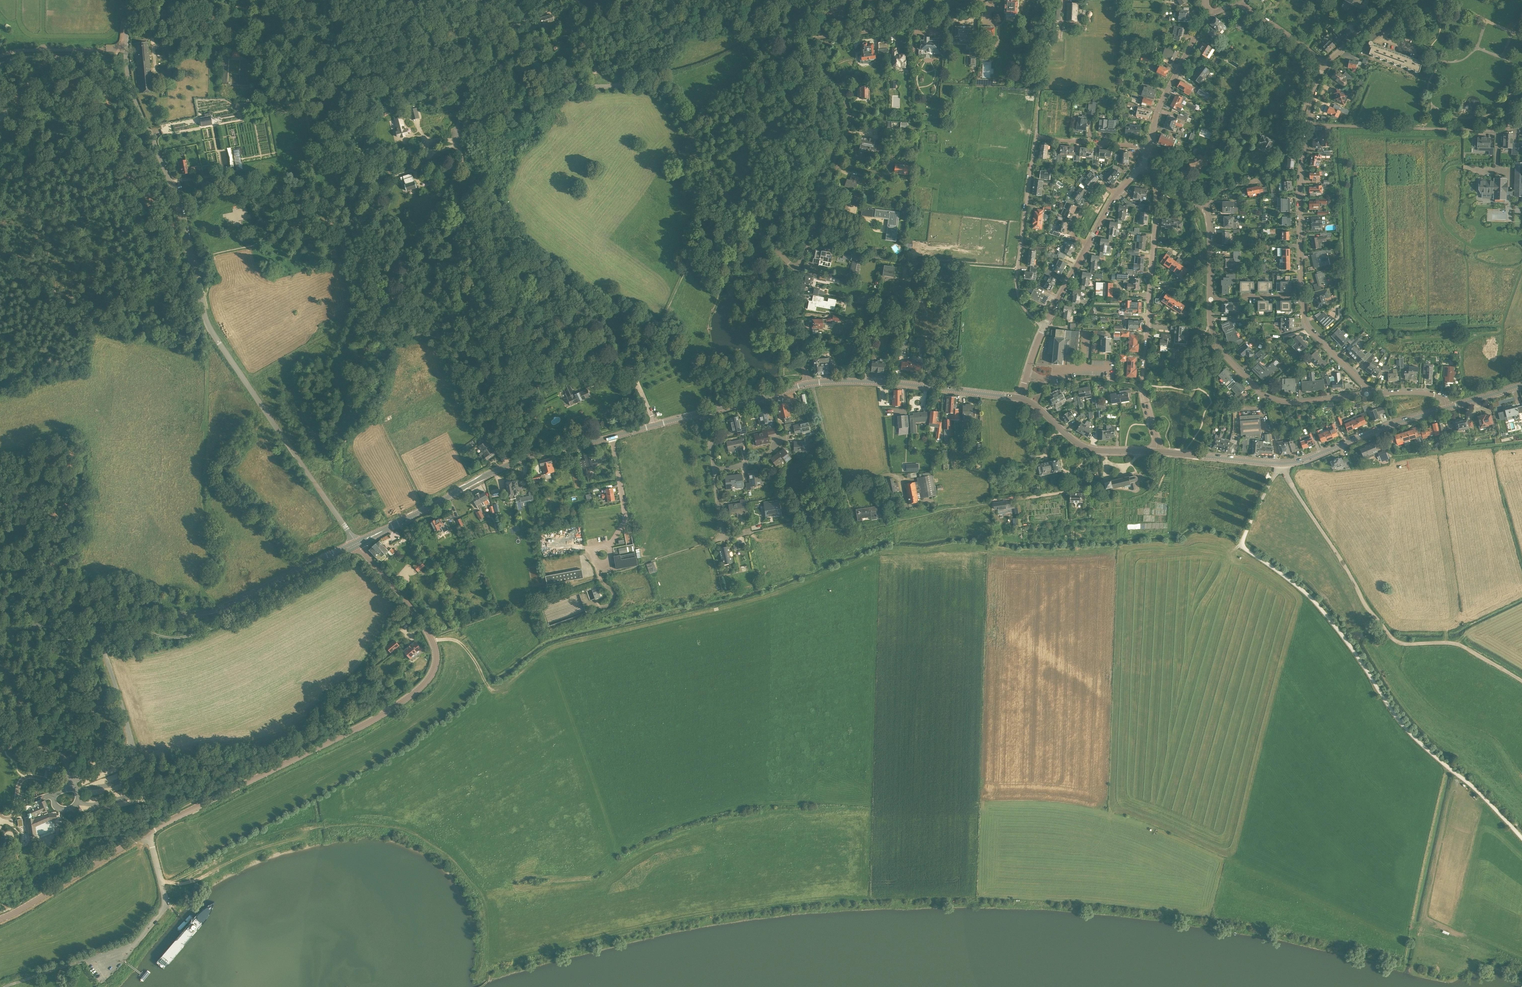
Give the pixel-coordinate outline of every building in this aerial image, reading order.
[(1006,13),(1006,17),(1017,17),(1017,14),(1018,14),(1018,1),(1014,1),(1014,0),(1009,0),(1009,1),(1006,0),(1005,13),(1006,13)] [(1067,3),(1066,21),(1078,21),(1079,4),(1067,3)] [(1050,20),(1060,20),(1060,8),(1050,8),(1050,20)] [(1174,13),(1174,16),(1175,16),(1179,17),(1179,21),(1190,22),(1190,17),(1188,17),(1189,11),(1176,10),(1176,12),(1175,12),(1174,13)] [(539,19),(541,24),(543,23),(553,20),(552,16),(553,16),(553,15),(552,15),(551,15),(541,18),(539,19)] [(1369,54),(1419,73),(1423,63),(1421,62),(1422,58),(1419,57),(1418,61),(1373,46),(1373,44),(1373,43),(1372,42),(1371,42),(1370,42),(1370,41),(1390,23),(1389,22),(1392,18),(1389,15),(1386,19),(1386,20),(1366,38),(1370,42),(1369,43),(1369,44),(1369,45),(1369,46),(1370,47),(1370,48),(1371,48),(1369,54)] [(1216,18),(1210,24),(1220,32),(1223,29),(1224,30),(1225,30),(1226,29),(1226,28),(1226,27),(1226,26),(1224,25),(1224,24),(1216,18)] [(1236,27),(1242,30),(1244,28),(1248,26),(1246,24),(1244,21),(1238,21),(1236,27)] [(959,42),(969,42),(970,34),(972,34),(972,31),(970,31),(970,27),(965,27),(960,27),(955,27),(955,37),(959,37),(959,42)] [(981,27),(981,35),(984,35),(984,39),(990,40),(991,35),(994,36),(994,28),(991,27),(984,27),(981,27)] [(1173,40),(1180,41),(1180,39),(1181,39),(1181,37),(1183,37),(1184,30),(1181,29),(1181,28),(1179,27),(1178,28),(1174,27),(1172,33),(1175,33),(1173,40)] [(1334,38),(1339,44),(1346,38),(1341,32),(1339,35),(1338,33),(1336,33),(1335,34),(1335,35),(1336,37),(1334,38)] [(934,38),(934,39),(932,39),(932,40),(928,40),(929,38),(928,38),(927,37),(925,37),(924,38),(924,41),(921,41),(920,50),(918,50),(918,55),(934,56),(934,53),(940,53),(941,41),(938,41),(938,39),(934,38)] [(1323,47),(1328,52),(1335,46),(1330,40),(1323,47)] [(878,43),(878,53),(888,53),(888,41),(878,43)] [(134,46),(136,63),(140,63),(140,66),(150,65),(148,46),(147,42),(144,43),(134,44),(134,46)] [(872,48),(873,47),(872,44),(867,44),(866,43),(863,43),(862,42),(860,45),(861,45),(862,49),(860,49),(861,56),(859,56),(860,62),(862,62),(863,63),(870,62),(870,61),(871,61),(871,60),(873,60),(874,59),(875,58),(874,53),(873,53),(872,48)] [(1198,52),(1207,58),(1213,48),(1204,43),(1199,52),(1198,52)] [(892,58),(893,58),(893,61),(892,60),(891,67),(905,67),(906,60),(905,60),(905,54),(898,54),(897,54),(897,53),(896,53),(896,48),(892,48),(892,58)] [(1171,52),(1168,58),(1174,61),(1178,52),(1173,50),(1172,50),(1169,48),(1168,50),(1171,52)] [(1348,68),(1352,68),(1352,67),(1357,68),(1357,64),(1358,64),(1359,62),(1350,60),(1348,68)] [(136,63),(138,80),(142,79),(142,81),(145,81),(145,82),(151,82),(150,65),(140,66),(140,63),(136,63)] [(1167,73),(1168,70),(1160,66),(1156,64),(1155,67),(1153,70),(1155,71),(1157,72),(1158,73),(1159,74),(1160,74),(1165,77),(1165,76),(1166,76),(1167,74),(1167,73)] [(1191,77),(1201,84),(1211,71),(1201,64),(1191,77)] [(1336,81),(1342,86),(1347,79),(1352,79),(1354,76),(1346,72),(1343,76),(1336,71),(1332,77),(1336,80),(1336,81)] [(142,79),(138,80),(139,93),(152,92),(151,82),(145,82),(145,81),(142,81),(142,79)] [(1192,88),(1189,86),(1181,81),(1178,87),(1185,91),(1184,93),(1189,95),(1191,91),(1190,90),(1192,88)] [(859,87),(859,98),(869,98),(869,87),(859,87)] [(1196,93),(1204,98),(1207,92),(1199,88),(1196,93)] [(1346,101),(1345,101),(1348,95),(1336,90),(1335,93),(1337,94),(1334,100),(1338,101),(1337,102),(1344,105),(1346,101)] [(1139,96),(1134,95),(1132,94),(1131,97),(1139,99),(1141,99),(1139,104),(1142,104),(1142,105),(1146,106),(1146,104),(1152,105),(1152,104),(1153,105),(1153,104),(1154,102),(1153,102),(1153,101),(1141,97),(1139,96)] [(1177,95),(1174,101),(1181,104),(1184,99),(1177,95)] [(1181,104),(1174,101),(1171,106),(1177,109),(1179,110),(1181,104)] [(1188,108),(1194,111),(1196,107),(1186,102),(1184,106),(1185,106),(1188,108)] [(1097,105),(1090,104),(1088,114),(1090,114),(1090,116),(1094,116),(1094,115),(1095,115),(1097,105)] [(1335,116),(1334,117),(1337,119),(1338,117),(1338,118),(1341,111),(1340,111),(1341,109),(1339,108),(1338,110),(1335,109),(1329,107),(1327,113),(1335,116)] [(409,110),(412,120),(419,118),(417,108),(409,110)] [(9,118),(7,109),(0,111),(0,120),(9,118)] [(1168,119),(1167,122),(1178,126),(1183,127),(1184,124),(1176,122),(1177,119),(1173,117),(1172,116),(1170,115),(1170,116),(1169,116),(1168,117),(1167,119),(1168,119)] [(1078,129),(1078,130),(1082,131),(1082,130),(1086,130),(1087,124),(1086,124),(1087,117),(1079,116),(1078,123),(1075,122),(1074,128),(1077,128),(1076,129),(1078,129)] [(201,119),(202,126),(213,125),(211,117),(207,118),(201,119)] [(397,128),(396,128),(397,131),(396,132),(398,137),(401,136),(401,137),(405,136),(405,135),(408,134),(406,129),(405,129),(404,126),(403,126),(401,118),(395,119),(397,128)] [(1108,120),(1107,132),(1115,133),(1116,123),(1118,123),(1119,118),(1116,118),(1116,121),(1108,120)] [(1099,131),(1107,132),(1108,120),(1100,119),(1099,131)] [(1125,134),(1133,134),(1133,132),(1140,133),(1140,126),(1130,125),(1130,122),(1126,122),(1126,125),(1125,134)] [(1178,126),(1167,122),(1166,125),(1165,125),(1164,127),(1165,127),(1165,128),(1177,132),(1178,129),(1177,128),(1178,126)] [(189,133),(190,141),(198,139),(197,131),(189,133)] [(1161,137),(1160,139),(1171,143),(1171,142),(1175,143),(1176,139),(1162,134),(1162,135),(1161,135),(1160,137),(1161,137)] [(1503,146),(1503,147),(1512,147),(1512,149),(1516,149),(1516,143),(1512,143),(1513,135),(1504,135),(1503,142),(1502,146),(1503,146)] [(1263,136),(1260,143),(1263,145),(1262,148),(1269,151),(1274,141),(1263,136)] [(865,151),(869,152),(875,153),(876,146),(874,145),(875,140),(872,140),(872,139),(867,138),(867,139),(865,139),(860,138),(859,145),(860,145),(859,150),(865,151)] [(1489,151),(1489,148),(1490,148),(1490,138),(1486,138),(1482,138),(1478,138),(1478,139),(1475,139),(1475,146),(1478,147),(1478,148),(1485,148),(1485,151),(1489,151)] [(1171,143),(1160,139),(1159,143),(1167,146),(1166,147),(1169,148),(1168,150),(1173,151),(1174,149),(1173,148),(1175,143),(1171,142),(1171,143)] [(1314,140),(1312,148),(1319,148),(1319,149),(1319,150),(1318,150),(1318,152),(1320,153),(1325,153),(1324,151),(1322,147),(1321,147),(1317,139),(1315,140),(1314,140)] [(1059,154),(1058,157),(1061,158),(1061,156),(1067,156),(1067,155),(1068,147),(1061,146),(1061,154),(1059,154)] [(1068,147),(1067,155),(1073,155),(1073,157),(1074,157),(1074,161),(1076,161),(1077,155),(1077,152),(1074,152),(1074,147),(1068,147)] [(233,149),(237,170),(243,169),(239,148),(233,149)] [(1077,155),(1076,161),(1079,161),(1080,156),(1086,156),(1087,148),(1081,148),(1080,155),(1077,155)] [(1094,149),(1087,148),(1086,156),(1086,159),(1093,160),(1093,158),(1096,158),(1096,155),(1093,155),(1094,149)] [(1105,156),(1106,150),(1100,149),(1099,156),(1096,155),(1096,158),(1096,165),(1098,165),(1099,159),(1105,159),(1105,156)] [(1041,151),(1040,158),(1042,158),(1042,159),(1045,159),(1045,158),(1050,159),(1050,152),(1047,152),(1041,151)] [(1312,155),(1311,160),(1321,162),(1321,156),(1326,156),(1326,155),(1330,155),(1330,154),(1330,151),(1324,151),(1325,153),(1320,153),(1320,155),(1316,154),(1315,156),(1312,155)] [(1194,160),(1189,161),(1189,163),(1189,165),(1190,166),(1190,167),(1196,166),(1197,167),(1201,164),(1200,164),(1201,163),(1205,166),(1211,160),(1206,156),(1204,158),(1200,154),(1197,158),(1194,160)] [(180,165),(178,165),(179,168),(180,168),(181,174),(188,173),(186,163),(188,163),(187,160),(186,160),(185,160),(179,161),(179,162),(178,162),(178,165),(180,165)] [(903,174),(905,175),(907,175),(907,174),(908,166),(895,164),(894,173),(903,174)] [(1113,168),(1109,173),(1111,174),(1117,179),(1121,174),(1122,172),(1119,169),(1119,167),(1113,165),(1113,167),(1113,168)] [(1090,171),(1086,175),(1087,177),(1094,183),(1098,179),(1092,174),(1095,172),(1091,168),(1089,170),(1090,171)] [(1040,178),(1050,180),(1051,172),(1041,170),(1041,171),(1040,171),(1039,178),(1040,178)] [(1316,179),(1320,179),(1320,175),(1324,175),(1324,171),(1317,172),(1317,173),(1310,173),(1310,179),(1312,179),(1312,181),(1316,181),(1316,179)] [(403,176),(404,179),(405,184),(404,185),(406,191),(417,188),(415,182),(414,182),(412,177),(411,174),(403,176)] [(1117,179),(1111,174),(1110,176),(1107,174),(1105,177),(1101,174),(1099,176),(1103,181),(1105,179),(1109,183),(1110,182),(1113,184),(1117,179)] [(859,177),(855,175),(855,176),(852,175),(850,181),(847,180),(845,186),(848,187),(848,185),(855,188),(858,180),(862,181),(863,184),(866,183),(864,177),(862,178),(859,177)] [(1082,176),(1079,181),(1083,185),(1085,182),(1090,187),(1094,183),(1087,177),(1085,179),(1082,176)] [(1507,195),(1507,181),(1506,181),(1506,179),(1494,179),(1494,180),(1480,180),(1480,186),(1482,186),(1482,194),(1494,194),(1494,199),(1506,199),(1506,195),(1507,195)] [(1034,180),(1033,189),(1038,190),(1038,187),(1039,187),(1039,185),(1043,185),(1043,181),(1034,180)] [(1291,181),(1281,181),(1282,191),(1291,190),(1291,186),(1293,186),(1293,181),(1291,181)] [(1322,184),(1321,185),(1317,186),(1317,187),(1310,187),(1310,193),(1310,196),(1316,195),(1316,193),(1322,193),(1322,187),(1323,187),(1326,187),(1326,184),(1322,184)] [(1038,190),(1033,189),(1032,194),(1041,195),(1043,185),(1039,185),(1039,187),(1038,187),(1038,190)] [(1248,191),(1247,191),(1247,194),(1248,194),(1248,195),(1249,195),(1250,197),(1254,196),(1253,194),(1259,193),(1259,195),(1269,193),(1268,186),(1262,187),(1262,186),(1258,187),(1247,189),(1248,191)] [(1081,187),(1077,192),(1083,197),(1087,191),(1081,187)] [(1134,192),(1133,198),(1140,198),(1141,189),(1135,188),(1135,192),(1134,192)] [(1083,197),(1077,192),(1073,198),(1079,202),(1083,197)] [(1064,208),(1067,209),(1074,213),(1077,207),(1074,205),(1075,202),(1066,198),(1065,201),(1067,202),(1064,208)] [(1120,205),(1119,211),(1120,211),(1126,212),(1127,209),(1130,205),(1135,209),(1135,206),(1124,198),(1123,200),(1127,203),(1125,205),(1125,206),(1120,205)] [(1319,201),(1309,201),(1310,207),(1310,209),(1319,209),(1319,206),(1322,207),(1322,203),(1327,203),(1327,199),(1319,199),(1319,201)] [(862,208),(861,216),(872,217),(873,209),(872,209),(872,207),(866,206),(865,208),(862,208)] [(1135,209),(1135,212),(1141,213),(1140,224),(1147,224),(1148,213),(1143,213),(1143,207),(1139,206),(1135,206),(1135,209)] [(889,211),(876,209),(875,216),(888,218),(886,235),(890,235),(890,237),(895,237),(897,214),(889,213),(889,211)] [(1031,223),(1033,224),(1033,225),(1033,227),(1034,228),(1041,229),(1042,228),(1042,225),(1043,225),(1043,219),(1048,219),(1048,215),(1044,214),(1044,212),(1043,212),(1043,210),(1037,209),(1037,211),(1035,211),(1034,218),(1033,218),(1033,219),(1032,220),(1032,222),(1033,223),(1031,223)] [(1074,213),(1067,209),(1064,215),(1071,219),(1074,213)] [(1120,211),(1118,220),(1119,221),(1119,220),(1121,220),(1120,221),(1122,222),(1122,218),(1125,219),(1125,215),(1129,216),(1129,213),(1126,212),(1120,211)] [(1059,222),(1058,225),(1067,228),(1069,223),(1062,221),(1063,218),(1058,216),(1058,218),(1059,219),(1058,222),(1059,222)] [(1312,223),(1311,223),(1311,224),(1312,224),(1312,228),(1311,228),(1311,231),(1316,231),(1317,233),(1319,233),(1319,228),(1322,228),(1322,225),(1325,225),(1326,224),(1326,222),(1326,220),(1325,219),(1322,220),(1322,217),(1311,218),(1312,223)] [(1161,230),(1169,231),(1170,224),(1168,223),(1168,220),(1162,219),(1162,226),(1161,230)] [(1111,222),(1110,228),(1117,229),(1118,223),(1121,224),(1122,222),(1120,221),(1121,220),(1119,220),(1119,221),(1118,220),(1118,223),(1111,222)] [(1170,224),(1169,231),(1176,232),(1177,228),(1182,229),(1183,222),(1178,221),(1168,220),(1168,223),(1170,224)] [(1067,228),(1058,225),(1057,228),(1056,228),(1054,234),(1059,235),(1060,233),(1059,232),(1059,231),(1066,234),(1067,228)] [(1110,228),(1109,237),(1110,237),(1111,237),(1112,237),(1111,238),(1113,238),(1113,235),(1116,236),(1116,235),(1118,235),(1119,233),(1116,232),(1117,229),(1110,228)] [(1281,236),(1281,240),(1289,240),(1289,232),(1282,232),(1282,236),(1281,236)] [(1101,238),(1100,245),(1101,245),(1108,246),(1109,240),(1112,240),(1113,238),(1111,238),(1112,237),(1111,237),(1110,237),(1109,237),(1109,240),(1101,238)] [(1312,238),(1313,249),(1321,248),(1320,241),(1323,241),(1323,242),(1325,241),(1325,237),(1322,238),(1322,237),(1317,238),(1317,237),(1312,238)] [(1070,240),(1067,246),(1074,250),(1077,244),(1070,241),(1070,240)] [(1135,250),(1135,253),(1139,253),(1139,249),(1145,250),(1146,243),(1139,242),(1136,242),(1135,250)] [(1047,251),(1046,252),(1048,253),(1054,256),(1056,257),(1062,258),(1064,259),(1066,255),(1067,254),(1067,255),(1069,256),(1070,255),(1071,256),(1074,250),(1067,246),(1065,245),(1064,245),(1059,255),(1056,254),(1049,251),(1049,252),(1047,251)] [(1101,245),(1100,254),(1101,254),(1102,254),(1103,254),(1102,255),(1103,255),(1104,252),(1110,253),(1111,246),(1108,246),(1101,245)] [(1029,250),(1028,257),(1035,258),(1036,252),(1040,253),(1041,247),(1035,247),(1034,251),(1029,250)] [(1229,267),(1228,269),(1234,269),(1234,261),(1240,261),(1240,258),(1240,250),(1233,250),(1233,259),(1223,258),(1222,264),(1222,266),(1222,267),(1229,267)] [(1319,254),(1312,255),(1315,267),(1325,265),(1323,258),(1321,258),(1320,254),(1327,253),(1326,250),(1325,251),(1325,250),(1318,251),(1319,254)] [(822,252),(816,251),(814,258),(819,259),(819,262),(822,262),(823,261),(828,262),(830,255),(826,254),(826,252),(822,251),(822,252)] [(1164,264),(1169,268),(1174,260),(1169,257),(1172,253),(1168,251),(1161,262),(1164,264)] [(1131,252),(1130,255),(1135,255),(1134,263),(1144,264),(1144,258),(1138,257),(1139,253),(1135,253),(1134,253),(1133,253),(1131,252)] [(1092,255),(1091,261),(1092,261),(1099,263),(1098,263),(1101,264),(1102,259),(1099,259),(1100,257),(1103,257),(1103,255),(1102,255),(1103,254),(1102,254),(1101,254),(1100,254),(1099,256),(1092,255)] [(1031,265),(1031,269),(1037,270),(1037,266),(1034,266),(1035,258),(1028,257),(1027,265),(1031,265)] [(1174,260),(1169,268),(1174,271),(1179,264),(1182,260),(1179,258),(1176,262),(1174,260)] [(1060,260),(1057,265),(1064,269),(1067,263),(1060,260)] [(1137,275),(1138,270),(1143,271),(1144,264),(1134,263),(1134,270),(1126,269),(1125,274),(1128,274),(1132,274),(1137,275)] [(1055,264),(1053,267),(1055,268),(1054,271),(1061,275),(1064,269),(1057,265),(1055,264)] [(1179,264),(1174,271),(1183,277),(1188,270),(1179,264)] [(884,265),(882,275),(893,277),(895,267),(884,265)] [(1025,272),(1024,279),(1035,280),(1037,270),(1031,269),(1030,272),(1025,272)] [(1083,278),(1089,279),(1090,279),(1091,273),(1094,274),(1094,272),(1093,271),(1092,270),(1092,271),(1091,271),(1090,273),(1083,272),(1082,278),(1083,278)] [(1323,270),(1317,272),(1317,274),(1316,274),(1318,283),(1313,285),(1315,288),(1321,286),(1320,286),(1327,284),(1323,270)] [(802,283),(802,285),(802,286),(805,287),(806,286),(807,284),(811,285),(812,281),(813,281),(814,278),(818,279),(818,280),(826,281),(827,276),(805,272),(805,274),(803,274),(802,279),(803,279),(802,283)] [(1128,274),(1125,274),(1112,273),(1112,279),(1124,280),(1123,283),(1128,284),(1127,289),(1131,290),(1139,290),(1140,284),(1131,283),(1131,282),(1128,282),(1128,278),(1128,276),(1128,274)] [(1222,280),(1222,285),(1223,285),(1223,293),(1228,294),(1228,285),(1230,285),(1230,282),(1234,282),(1234,279),(1235,279),(1235,275),(1227,275),(1227,278),(1224,278),(1224,281),(1222,280)] [(1048,278),(1046,282),(1047,282),(1053,286),(1057,279),(1051,276),(1049,279),(1048,278)] [(1277,282),(1277,291),(1282,291),(1286,291),(1286,289),(1289,289),(1289,276),(1288,276),(1285,276),(1285,282),(1277,282)] [(1241,282),(1241,291),(1246,291),(1250,291),(1250,289),(1254,289),(1254,282),(1250,282),(1250,280),(1245,280),(1245,282),(1241,282)] [(1259,282),(1259,291),(1264,291),(1268,291),(1268,289),(1272,289),(1272,282),(1268,282),(1268,280),(1264,280),(1264,282),(1259,282)] [(910,282),(903,281),(901,293),(907,294),(910,282)] [(1047,282),(1044,287),(1050,291),(1053,286),(1047,282)] [(1096,282),(1096,296),(1111,297),(1112,297),(1113,283),(1096,282)] [(1043,290),(1037,287),(1036,287),(1033,286),(1032,288),(1034,289),(1030,297),(1045,304),(1049,297),(1041,293),(1043,290)] [(823,296),(824,291),(819,290),(820,288),(813,287),(812,294),(823,296)] [(1074,289),(1073,295),(1074,295),(1080,296),(1081,290),(1085,291),(1085,289),(1084,288),(1084,287),(1083,287),(1083,288),(1082,287),(1081,290),(1074,289)] [(1156,298),(1155,302),(1158,303),(1160,300),(1167,305),(1176,292),(1174,291),(1171,295),(1169,295),(1164,291),(1159,299),(1156,298)] [(1317,301),(1317,302),(1316,302),(1316,303),(1317,308),(1324,306),(1323,305),(1323,304),(1324,303),(1325,302),(1324,298),(1329,296),(1327,291),(1325,292),(1325,291),(1315,294),(1317,301)] [(1176,292),(1167,305),(1172,308),(1177,301),(1175,299),(1179,294),(1176,292)] [(826,308),(833,309),(835,300),(828,298),(828,302),(823,301),(823,297),(813,295),(812,301),(809,300),(807,309),(808,309),(808,308),(815,309),(816,307),(816,306),(816,305),(827,307),(826,308)] [(1073,302),(1072,304),(1074,304),(1075,304),(1075,305),(1076,305),(1077,302),(1079,303),(1080,299),(1083,300),(1084,297),(1080,296),(1074,295),(1073,302)] [(1177,301),(1172,308),(1180,314),(1185,306),(1177,301)] [(1259,301),(1259,311),(1272,311),(1272,304),(1268,304),(1268,302),(1264,302),(1264,301),(1259,301)] [(1286,304),(1286,301),(1282,301),(1277,301),(1277,311),(1285,311),(1285,314),(1288,314),(1288,313),(1289,313),(1289,304),(1286,304)] [(1222,304),(1222,313),(1228,313),(1228,309),(1238,309),(1240,309),(1240,303),(1238,303),(1228,303),(1228,304),(1222,304)] [(1065,312),(1071,313),(1072,309),(1074,310),(1074,307),(1076,307),(1076,305),(1075,305),(1075,304),(1074,304),(1072,304),(1072,307),(1065,305),(1064,312),(1065,312)] [(1129,307),(1125,307),(1124,316),(1131,316),(1131,312),(1141,312),(1141,307),(1129,306),(1129,307)] [(1324,312),(1317,319),(1324,325),(1326,328),(1329,325),(1330,326),(1336,320),(1334,318),(1331,315),(1329,317),(1324,312)] [(811,324),(811,326),(812,327),(812,328),(813,328),(813,331),(816,331),(816,328),(822,328),(825,328),(825,323),(826,323),(826,324),(832,324),(832,321),(831,317),(826,319),(812,319),(812,323),(811,324)] [(1228,321),(1222,324),(1226,334),(1235,330),(1233,323),(1235,322),(1234,320),(1242,320),(1242,317),(1238,317),(1228,317),(1227,320),(1228,320),(1228,321)] [(1281,323),(1281,330),(1285,330),(1286,332),(1292,330),(1292,328),(1294,328),(1294,323),(1281,323)] [(1175,343),(1181,343),(1181,341),(1182,341),(1182,340),(1187,341),(1187,333),(1183,333),(1183,327),(1176,326),(1176,330),(1175,340),(1175,343)] [(1066,330),(1056,329),(1056,330),(1052,330),(1051,337),(1050,337),(1048,353),(1053,354),(1052,364),(1060,364),(1063,365),(1064,355),(1069,355),(1077,356),(1080,331),(1066,330)] [(1339,345),(1341,347),(1349,339),(1347,337),(1346,338),(1344,336),(1346,334),(1343,331),(1342,332),(1339,329),(1332,336),(1340,344),(1339,345)] [(1235,330),(1226,334),(1230,343),(1236,341),(1237,342),(1237,343),(1239,345),(1243,340),(1241,338),(1239,339),(1235,330)] [(1129,337),(1128,339),(1130,339),(1129,350),(1138,351),(1139,344),(1137,344),(1138,336),(1134,335),(1134,332),(1129,332),(1120,331),(1120,336),(1129,337)] [(1283,337),(1284,341),(1296,337),(1294,332),(1283,337)] [(1160,345),(1161,345),(1160,348),(1167,349),(1167,347),(1171,347),(1171,339),(1168,339),(1168,334),(1161,334),(1160,343),(1159,343),(1160,344),(1160,345)] [(1298,335),(1293,340),(1296,343),(1294,346),(1298,350),(1300,349),(1302,351),(1308,345),(1298,335)] [(1355,340),(1351,344),(1353,346),(1359,340),(1357,337),(1354,340),(1355,340)] [(1101,351),(1111,352),(1111,338),(1101,338),(1101,351)] [(897,354),(905,355),(907,342),(899,341),(897,354)] [(1238,350),(1243,356),(1246,353),(1250,357),(1254,354),(1250,350),(1251,350),(1246,344),(1242,348),(1242,347),(1238,350)] [(1348,352),(1353,357),(1361,350),(1356,345),(1348,352)] [(1361,350),(1353,357),(1358,362),(1360,360),(1363,363),(1366,360),(1371,354),(1369,352),(1367,352),(1365,354),(1361,350)] [(1305,361),(1309,364),(1312,361),(1318,367),(1320,364),(1323,367),(1327,363),(1324,360),(1324,361),(1318,355),(1319,354),(1316,351),(1309,358),(1309,357),(1305,361)] [(1265,352),(1255,362),(1254,363),(1256,365),(1252,369),(1260,377),(1267,370),(1266,369),(1259,362),(1267,354),(1265,352)] [(1368,365),(1365,369),(1366,369),(1371,373),(1378,363),(1372,359),(1374,355),(1373,353),(1371,354),(1366,360),(1370,363),(1368,366),(1368,365)] [(1128,361),(1128,363),(1127,376),(1131,376),(1131,374),(1136,375),(1136,370),(1135,369),(1135,358),(1128,357),(1128,355),(1120,355),(1120,360),(1128,361)] [(814,365),(813,366),(813,368),(814,368),(815,374),(815,375),(829,373),(829,374),(830,374),(830,373),(830,372),(833,372),(832,367),(829,367),(828,358),(813,359),(813,360),(812,361),(813,363),(814,364),(814,365)] [(871,371),(883,373),(884,367),(884,359),(880,358),(880,360),(877,360),(877,362),(872,361),(872,366),(871,366),(871,371)] [(1267,370),(1260,377),(1263,380),(1270,373),(1271,374),(1277,368),(1275,366),(1279,362),(1276,359),(1266,369),(1267,370)] [(901,369),(910,370),(911,362),(907,361),(907,362),(902,362),(901,369)] [(911,362),(910,370),(920,371),(920,364),(915,363),(915,362),(911,362)] [(1372,374),(1371,375),(1374,376),(1375,375),(1377,377),(1379,378),(1382,372),(1380,371),(1381,370),(1381,369),(1382,366),(1378,363),(1371,373),(1372,374)] [(1426,374),(1425,379),(1425,385),(1432,385),(1433,367),(1424,366),(1423,374),(1426,374)] [(1454,371),(1454,367),(1444,366),(1444,374),(1445,374),(1445,387),(1450,387),(1450,382),(1453,382),(1453,375),(1455,375),(1456,371),(1454,371)] [(1405,371),(1404,375),(1405,375),(1405,379),(1415,380),(1415,375),(1416,375),(1417,372),(1418,367),(1409,367),(1409,368),(1405,368),(1405,371)] [(1220,372),(1218,373),(1219,374),(1219,375),(1224,381),(1223,382),(1223,383),(1224,384),(1225,384),(1226,386),(1230,382),(1229,380),(1233,376),(1231,373),(1229,371),(1226,368),(1221,373),(1221,372),(1220,372)] [(1310,381),(1302,382),(1303,391),(1309,390),(1309,391),(1314,390),(1313,381),(1312,371),(1309,372),(1309,377),(1310,377),(1310,381)] [(1312,371),(1313,381),(1314,390),(1318,390),(1318,389),(1325,388),(1324,380),(1316,380),(1315,371),(1312,371)] [(1394,372),(1394,374),(1388,374),(1389,381),(1397,381),(1396,376),(1397,376),(1397,371),(1394,372)] [(1326,376),(1328,385),(1331,384),(1332,384),(1333,388),(1343,387),(1342,379),(1340,380),(1340,373),(1334,373),(1335,381),(1330,381),(1329,375),(1326,376)] [(1294,379),(1282,379),(1283,389),(1285,389),(1285,391),(1295,391),(1295,383),(1298,383),(1298,379),(1298,374),(1294,374),(1294,379)] [(1238,381),(1231,387),(1238,395),(1236,397),(1238,399),(1240,399),(1241,399),(1243,399),(1245,399),(1246,398),(1241,393),(1245,388),(1243,386),(1241,383),(1241,384),(1238,381)] [(562,385),(568,398),(567,398),(570,405),(590,396),(587,389),(574,395),(568,383),(562,385)] [(1090,386),(1084,387),(1086,396),(1086,397),(1086,399),(1091,398),(1092,401),(1095,400),(1094,396),(1091,396),(1090,386)] [(1080,398),(1078,399),(1079,403),(1082,403),(1081,399),(1084,398),(1083,397),(1086,397),(1086,396),(1084,387),(1078,389),(1080,398)] [(1050,400),(1051,402),(1064,396),(1063,393),(1066,392),(1065,388),(1061,389),(1049,396),(1051,399),(1050,400)] [(1123,394),(1120,394),(1121,402),(1130,400),(1129,396),(1131,396),(1131,389),(1123,391),(1123,394)] [(892,406),(901,406),(901,390),(893,390),(893,400),(892,400),(892,406)] [(1121,402),(1120,394),(1116,395),(1116,393),(1110,394),(1112,403),(1121,402)] [(1064,396),(1051,402),(1052,405),(1054,404),(1056,408),(1072,399),(1071,397),(1072,397),(1071,395),(1065,398),(1064,396)] [(950,419),(950,413),(951,406),(952,397),(946,397),(946,407),(945,412),(946,412),(946,418),(942,418),(942,419),(943,419),(944,429),(944,439),(950,439),(950,429),(950,419)] [(950,413),(950,419),(959,420),(959,416),(957,414),(957,409),(955,409),(955,408),(956,407),(956,405),(955,405),(956,397),(952,397),(951,406),(950,413)] [(787,403),(777,405),(780,419),(783,418),(784,421),(785,421),(785,423),(791,422),(790,417),(788,408),(791,408),(789,403),(787,403)] [(957,409),(957,414),(959,416),(959,420),(960,420),(960,422),(963,422),(963,419),(972,419),(972,417),(975,417),(975,412),(972,412),(972,411),(972,404),(968,404),(967,406),(962,406),(962,413),(958,413),(959,409),(957,409)] [(1370,411),(1373,420),(1379,418),(1377,413),(1381,411),(1382,413),(1385,412),(1383,406),(1370,411)] [(1498,413),(1500,419),(1505,418),(1505,417),(1507,417),(1508,420),(1515,418),(1516,419),(1518,417),(1518,418),(1520,417),(1519,412),(1521,411),(1521,412),(1521,406),(1517,407),(1511,409),(1510,407),(1509,408),(1509,409),(1505,410),(1505,411),(1498,413)] [(760,417),(758,417),(760,425),(767,423),(768,427),(773,426),(772,420),(768,421),(766,408),(758,410),(760,417)] [(929,421),(929,426),(937,427),(937,433),(939,433),(939,438),(942,438),(942,433),(942,423),(941,423),(941,422),(935,421),(936,418),(938,418),(939,412),(930,411),(930,412),(929,421)] [(1068,412),(1062,416),(1065,420),(1065,421),(1066,422),(1067,423),(1073,419),(1072,418),(1075,416),(1071,411),(1068,413),(1068,412)] [(913,416),(910,417),(911,433),(916,432),(915,422),(929,421),(930,412),(913,413),(913,416)] [(1081,414),(1076,418),(1077,421),(1081,417),(1081,418),(1085,418),(1084,412),(1081,412),(1081,414)] [(1364,412),(1356,416),(1360,426),(1366,423),(1363,416),(1365,415),(1364,412)] [(1240,416),(1241,435),(1246,434),(1246,437),(1255,438),(1256,436),(1260,436),(1260,433),(1261,433),(1260,414),(1240,416)] [(908,427),(907,415),(904,416),(904,415),(902,415),(901,415),(897,416),(898,425),(900,425),(901,427),(905,427),(908,427)] [(1480,425),(1480,429),(1486,427),(1485,426),(1488,425),(1488,424),(1492,423),(1490,415),(1486,416),(1485,415),(1478,417),(1480,425)] [(727,419),(728,423),(730,423),(732,432),(740,431),(740,434),(746,433),(745,428),(741,429),(738,416),(730,418),(731,419),(727,419)] [(1356,416),(1349,418),(1350,419),(1354,428),(1360,426),(1356,416)] [(1350,419),(1344,421),(1345,424),(1348,431),(1354,428),(1350,419)] [(1454,423),(1456,431),(1457,431),(1469,428),(1467,420),(1455,422),(1454,423)] [(1077,430),(1083,433),(1089,422),(1087,421),(1085,424),(1082,422),(1079,426),(1077,425),(1075,428),(1077,430)] [(793,426),(795,433),(802,431),(802,433),(810,431),(808,422),(793,426)] [(1089,422),(1083,433),(1088,437),(1088,436),(1090,437),(1092,434),(1090,433),(1093,429),(1090,427),(1092,424),(1089,422)] [(1425,429),(1425,431),(1421,432),(1423,438),(1428,437),(1427,435),(1435,434),(1435,435),(1440,434),(1437,423),(1433,424),(1433,427),(1431,427),(1432,427),(1425,429)] [(1331,425),(1328,426),(1333,437),(1338,435),(1335,430),(1336,429),(1334,424),(1331,425)] [(1326,429),(1323,431),(1324,433),(1327,440),(1327,441),(1333,438),(1333,437),(1328,426),(1327,425),(1325,426),(1326,429)] [(1106,426),(1106,430),(1106,440),(1110,440),(1111,437),(1115,437),(1115,427),(1106,426)] [(754,434),(755,440),(755,442),(756,442),(756,445),(769,443),(767,435),(774,434),(773,427),(762,430),(762,433),(754,434)] [(1412,430),(1408,431),(1410,440),(1421,436),(1420,432),(1417,433),(1416,427),(1411,429),(1412,430)] [(1106,440),(1106,430),(1102,430),(1102,428),(1099,428),(1099,430),(1098,430),(1098,432),(1098,436),(1098,440),(1106,440)] [(1327,440),(1324,433),(1321,434),(1319,430),(1316,431),(1319,437),(1319,436),(1322,442),(1327,440)] [(1403,431),(1401,432),(1401,433),(1403,441),(1405,445),(1410,444),(1409,440),(1410,440),(1408,431),(1403,432),(1403,431)] [(1303,432),(1297,434),(1300,443),(1301,443),(1303,449),(1309,447),(1305,435),(1303,432)] [(1311,433),(1305,435),(1309,447),(1314,445),(1312,439),(1313,439),(1311,433)] [(1395,435),(1390,436),(1392,442),(1396,440),(1397,443),(1403,441),(1401,433),(1395,435)] [(1265,442),(1260,441),(1261,453),(1273,454),(1273,445),(1272,445),(1272,441),(1270,441),(1269,434),(1265,434),(1265,442)] [(1215,438),(1212,448),(1216,449),(1220,437),(1221,438),(1222,435),(1220,435),(1219,436),(1216,435),(1215,438)] [(1220,437),(1216,449),(1222,450),(1225,439),(1221,438),(1220,437)] [(1250,440),(1253,440),(1253,438),(1243,437),(1243,439),(1241,439),(1240,444),(1243,444),(1242,451),(1247,452),(1248,444),(1250,445),(1250,440)] [(794,449),(799,449),(799,451),(809,451),(809,442),(810,442),(810,438),(804,438),(804,442),(794,442),(794,449)] [(1253,438),(1253,440),(1253,454),(1258,455),(1261,455),(1261,453),(1260,441),(1260,438),(1255,438),(1253,438)] [(1225,439),(1222,450),(1227,452),(1230,442),(1230,440),(1229,440),(1225,439)] [(726,442),(729,451),(737,449),(736,448),(742,446),(741,440),(731,442),(730,441),(726,442)] [(1294,440),(1283,443),(1286,454),(1291,453),(1291,452),(1300,450),(1299,447),(1294,440)] [(484,455),(487,459),(496,453),(493,449),(492,449),(486,441),(479,446),(482,452),(480,454),(480,456),(482,457),(484,455)] [(1286,454),(1283,443),(1283,441),(1278,442),(1281,455),(1286,454)] [(1360,449),(1363,456),(1367,455),(1368,456),(1378,452),(1374,442),(1365,446),(1366,447),(1360,449)] [(771,459),(776,465),(784,459),(786,462),(791,458),(783,449),(771,459)] [(584,455),(587,465),(587,467),(596,465),(595,463),(596,463),(597,464),(601,463),(601,459),(605,457),(605,455),(604,455),(603,451),(598,452),(598,453),(595,454),(594,451),(591,452),(591,451),(590,451),(591,453),(584,455)] [(1380,459),(1381,459),(1385,458),(1385,460),(1389,458),(1386,451),(1378,454),(1379,455),(1377,455),(1379,460),(1380,459)] [(551,458),(540,461),(543,474),(551,472),(552,475),(555,474),(554,472),(554,471),(551,458)] [(1339,458),(1331,461),(1333,467),(1335,466),(1337,469),(1345,466),(1341,458),(1339,459),(1339,458)] [(1051,461),(1053,473),(1061,471),(1059,460),(1051,461)] [(1038,469),(1039,469),(1040,472),(1039,472),(1040,475),(1041,476),(1053,473),(1051,461),(1038,464),(1038,465),(1038,466),(1038,469)] [(918,463),(906,464),(906,472),(918,471),(918,463)] [(750,483),(746,483),(747,490),(753,489),(752,486),(757,485),(758,489),(763,488),(762,476),(757,477),(756,469),(748,471),(750,483)] [(914,482),(905,484),(908,504),(918,502),(917,494),(919,493),(920,498),(937,495),(932,472),(918,474),(919,477),(916,478),(918,487),(916,488),(914,482)] [(741,474),(725,476),(727,489),(739,487),(739,489),(743,489),(743,487),(741,474)] [(1111,481),(1105,482),(1107,489),(1111,488),(1111,489),(1114,488),(1125,485),(1125,488),(1131,486),(1132,491),(1137,490),(1135,482),(1136,482),(1136,481),(1137,481),(1137,480),(1138,480),(1138,479),(1138,478),(1137,477),(1136,476),(1135,476),(1134,476),(1133,476),(1133,474),(1129,475),(1129,476),(1111,480),(1111,481)] [(893,478),(887,479),(890,495),(899,493),(897,482),(894,483),(893,478)] [(507,482),(506,483),(509,496),(510,500),(516,499),(512,481),(511,482),(510,479),(506,480),(507,482)] [(517,480),(512,481),(516,499),(516,501),(520,500),(521,501),(533,499),(532,491),(528,492),(529,494),(519,496),(519,494),(520,494),(519,493),(522,492),(521,486),(518,487),(517,480)] [(605,493),(598,494),(599,497),(602,496),(614,494),(613,488),(606,489),(606,494),(605,494),(605,493)] [(479,493),(477,494),(482,503),(483,503),(485,505),(489,503),(488,499),(483,491),(479,493)] [(1071,502),(1082,502),(1082,493),(1071,493),(1071,502)] [(482,503),(477,494),(476,494),(476,495),(472,497),(477,505),(479,509),(483,506),(482,503)] [(729,505),(730,513),(737,512),(737,516),(746,515),(746,512),(745,512),(744,505),(748,505),(747,499),(740,500),(741,503),(729,505)] [(1007,507),(1007,506),(1015,505),(1015,501),(1006,502),(1006,501),(994,503),(995,509),(998,509),(999,510),(1002,509),(1002,508),(1007,507)] [(764,502),(766,516),(780,514),(779,505),(778,502),(769,504),(768,502),(764,502)] [(554,521),(550,505),(541,507),(545,523),(554,521)] [(877,515),(880,514),(879,505),(855,509),(857,521),(862,520),(862,517),(871,516),(871,520),(877,519),(876,516),(877,516),(877,515)] [(484,517),(480,510),(476,513),(480,519),(484,517)] [(441,528),(442,531),(443,533),(449,530),(447,527),(448,526),(446,522),(443,524),(440,518),(436,521),(435,520),(431,522),(429,523),(431,527),(433,526),(436,531),(441,528)] [(370,550),(372,553),(373,552),(374,552),(376,550),(377,551),(379,548),(380,549),(384,550),(386,548),(387,547),(385,545),(384,546),(380,541),(379,541),(376,544),(372,547),(373,547),(370,549),(369,550),(370,550)] [(614,556),(617,568),(637,565),(636,557),(635,553),(633,544),(613,548),(614,556)] [(719,549),(723,564),(731,562),(728,547),(723,548),(719,549)] [(373,552),(372,553),(378,560),(379,559),(382,561),(386,557),(385,554),(388,551),(386,548),(384,550),(380,549),(379,548),(377,551),(376,550),(374,552),(373,552)] [(416,565),(420,570),(425,566),(421,561),(416,565)] [(646,564),(650,574),(655,572),(651,562),(646,564)] [(545,576),(547,585),(583,578),(582,569),(545,576)] [(386,647),(391,652),(400,645),(395,640),(386,647)] [(404,650),(411,658),(413,660),(423,651),(421,650),(421,649),(415,641),(404,650)] [(53,762),(54,759),(42,756),(39,768),(57,772),(58,767),(55,766),(56,763),(53,762)] [(29,811),(27,812),(28,816),(25,817),(26,824),(27,824),(29,836),(36,835),(38,836),(53,830),(52,820),(54,820),(54,816),(55,816),(55,813),(49,807),(48,807),(45,800),(27,807),(29,811)]
